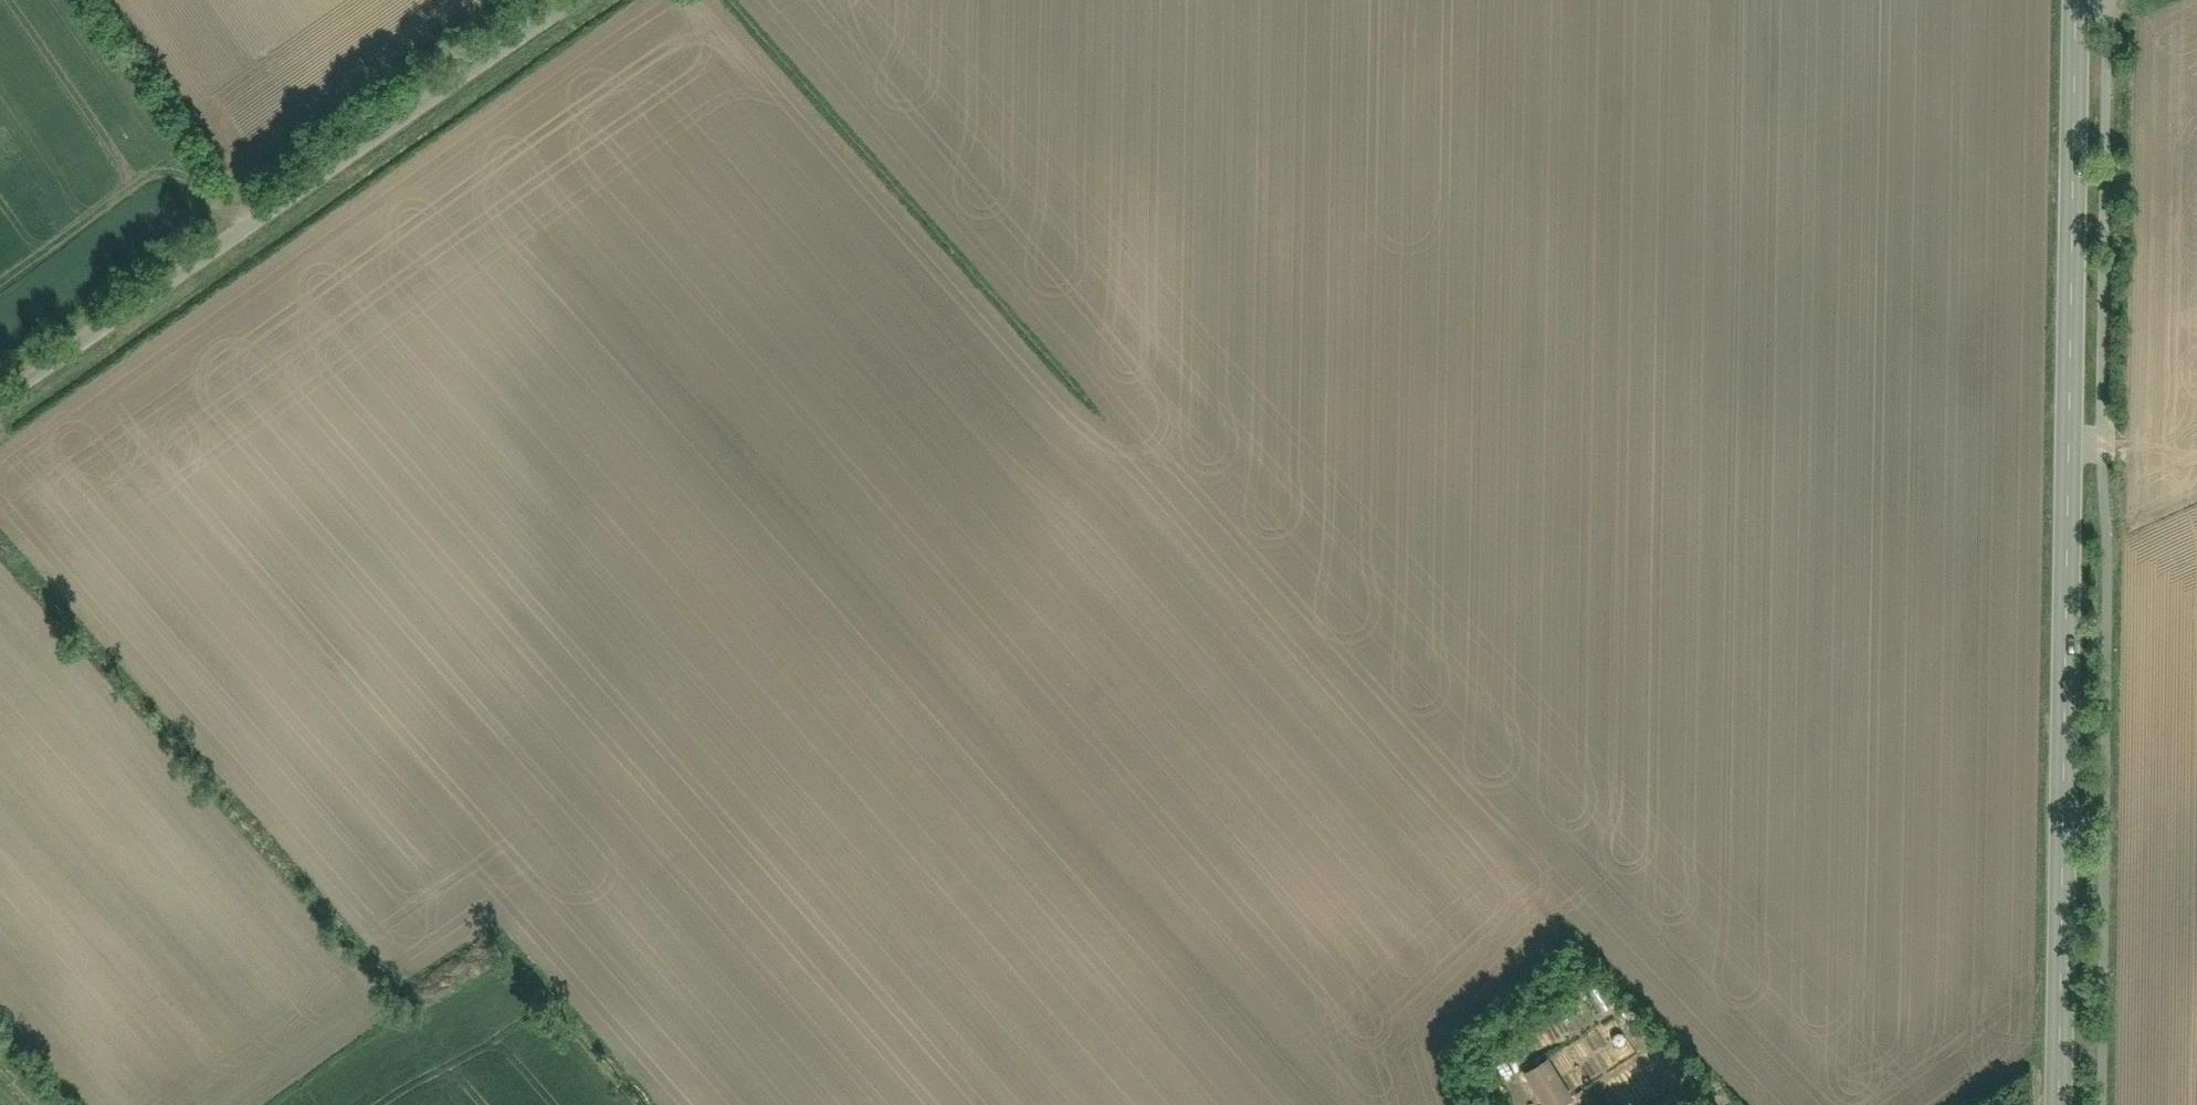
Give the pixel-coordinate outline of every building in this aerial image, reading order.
[(1526,1068),(1550,1104),(1554,1104),(1574,1091),(1548,1053),(1526,1068)]
